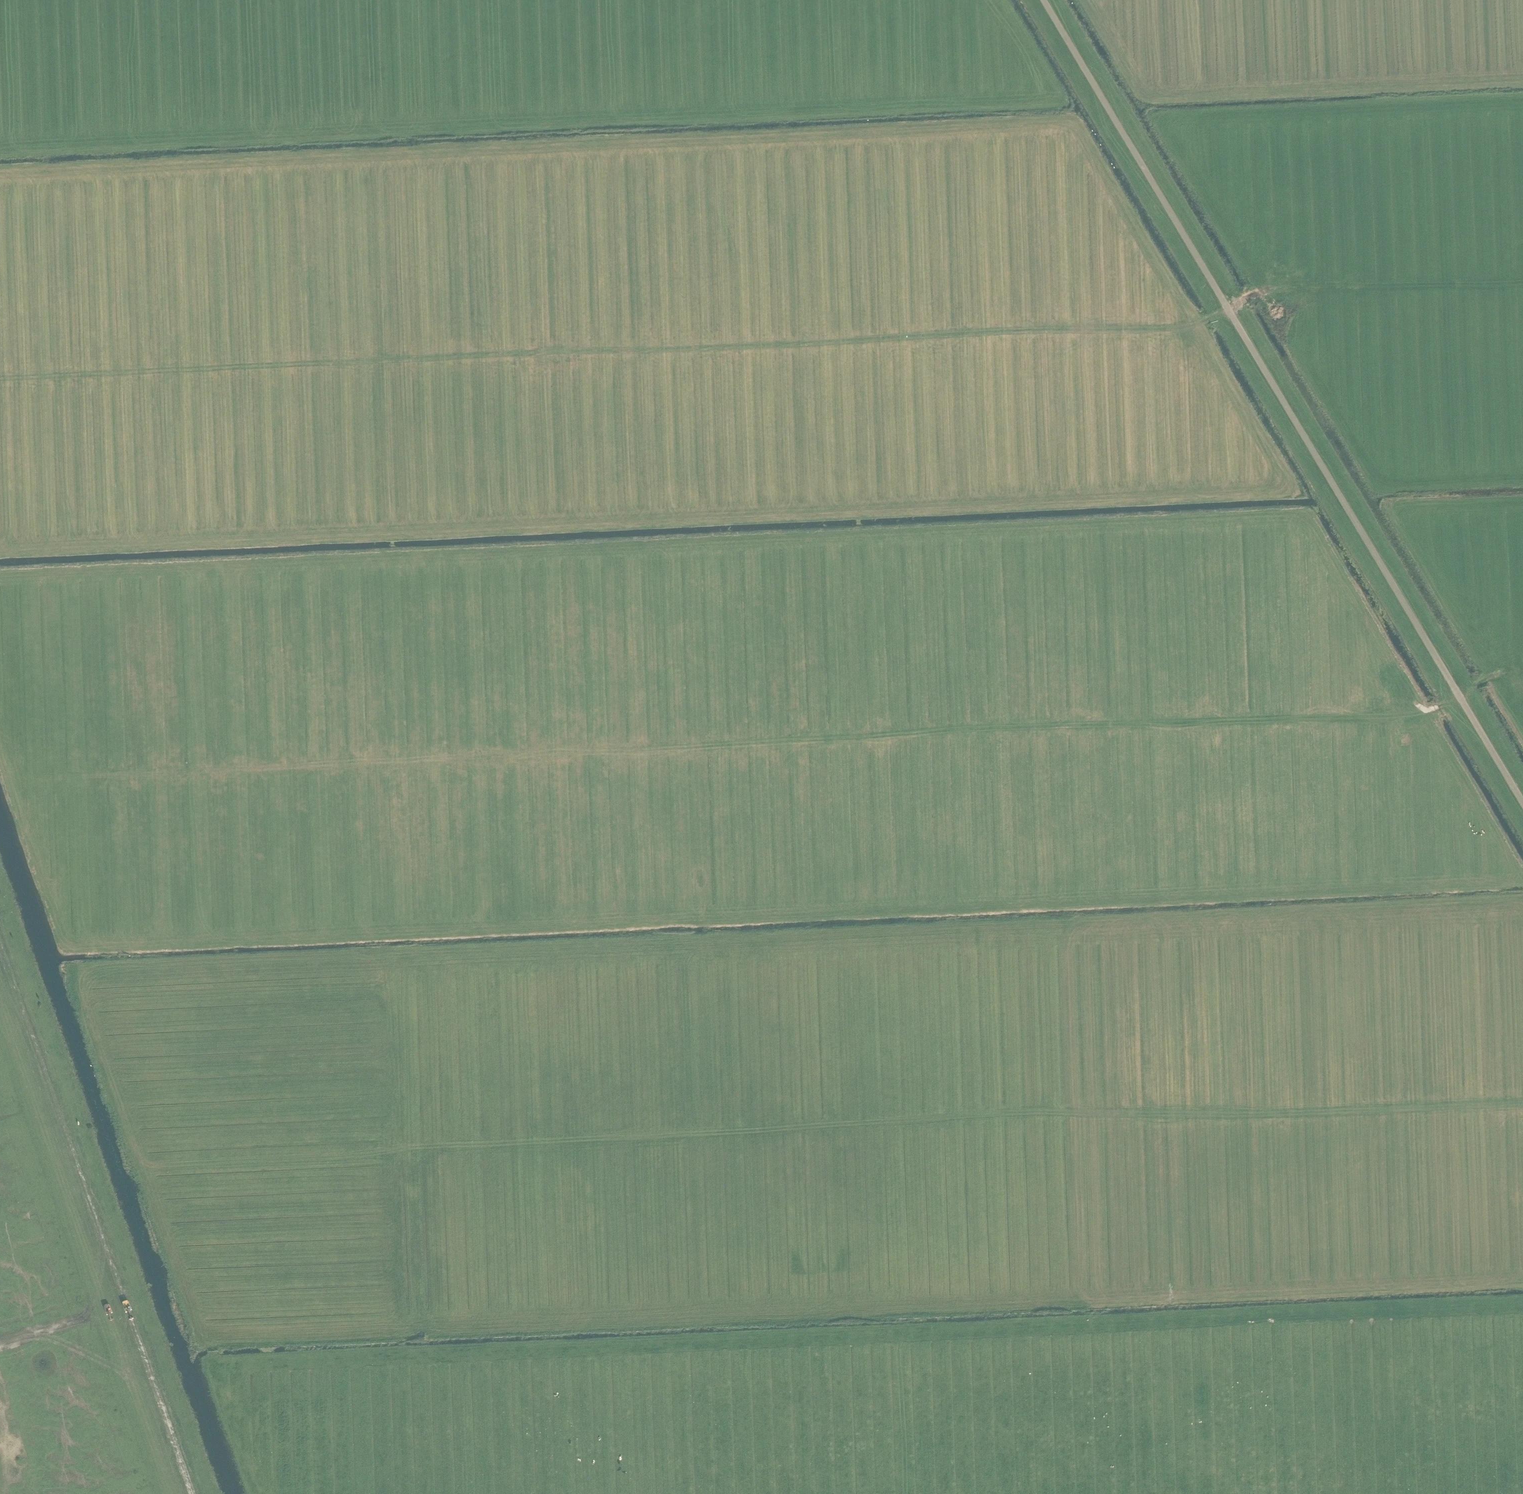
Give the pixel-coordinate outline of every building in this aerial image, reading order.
[(1272,321),(1284,314),(1277,302),(1265,309),(1272,321)]
